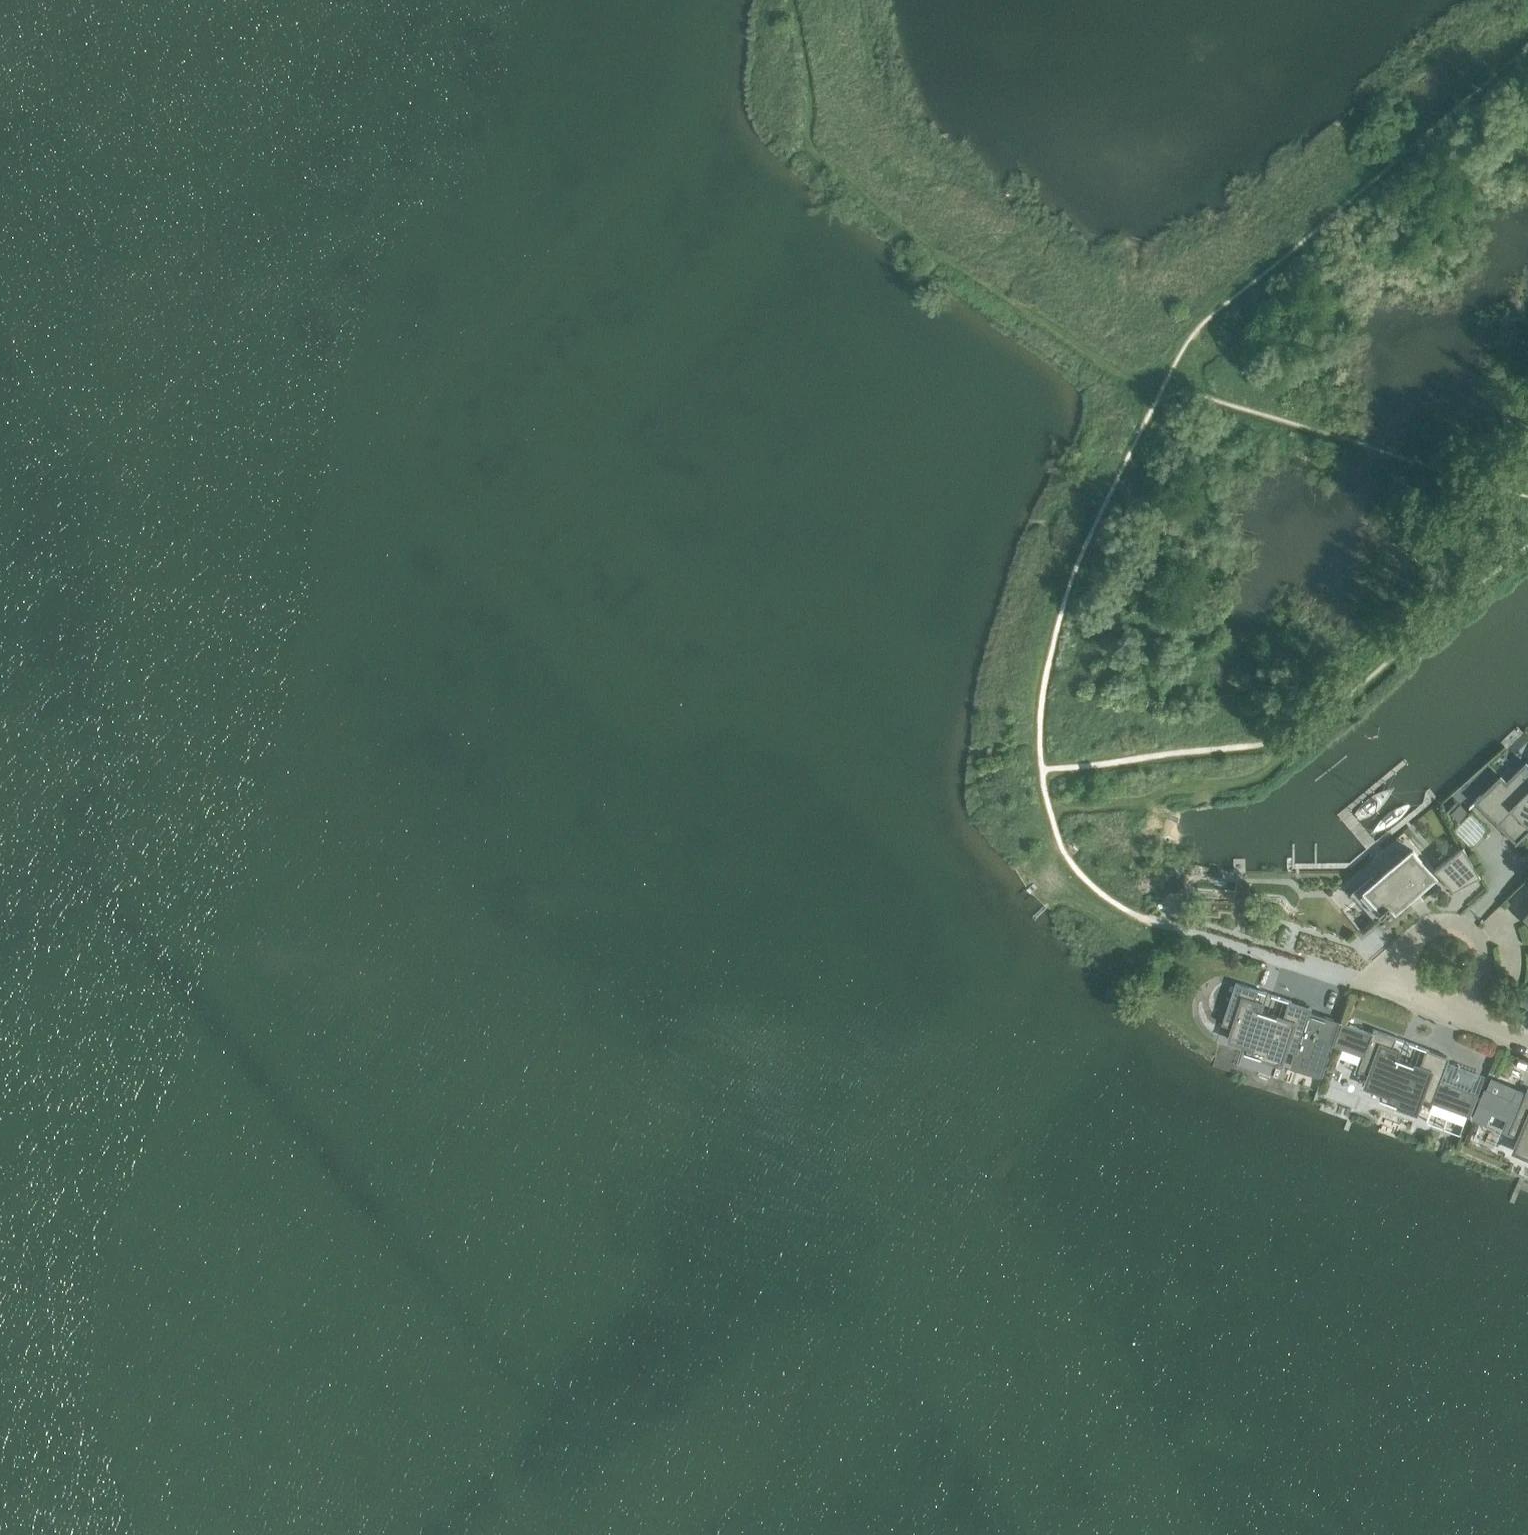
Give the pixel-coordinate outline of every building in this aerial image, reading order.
[(1497,823),(1516,842),(1515,843),(1516,844),(1527,832),(1527,792),(1497,823)] [(1457,800),(1446,811),(1448,816),(1451,813),(1461,823),(1470,814),(1457,800)] [(1463,846),(1435,870),(1453,891),(1479,877),(1463,846)] [(1381,916),(1391,908),(1413,889),(1417,893),(1435,877),(1412,850),(1358,897),(1377,920),(1381,916)] [(1286,1050),(1297,1054),(1311,1008),(1289,1001),(1283,1019),(1260,1011),(1262,1004),(1254,1001),(1258,991),(1235,983),(1222,1024),(1233,1028),(1229,1040),(1243,1044),(1241,1051),(1281,1064),(1286,1050)] [(1374,1030),(1359,1070),(1369,1074),(1365,1086),(1379,1091),(1376,1098),(1416,1113),(1421,1099),(1432,1103),(1449,1058),(1426,1050),(1420,1067),(1397,1059),(1399,1051),(1392,1049),(1396,1038),(1374,1030)] [(1509,1133),(1519,1138),(1513,1151),(1527,1157),(1527,1089),(1509,1133)]
